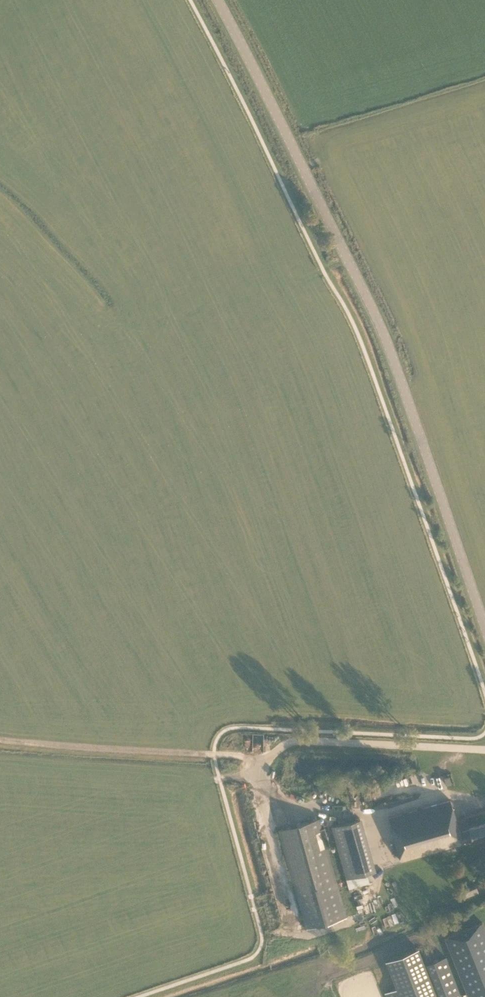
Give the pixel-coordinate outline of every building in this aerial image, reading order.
[(244,732),(244,750),(259,749),(259,742),(265,741),(264,732),(244,732)] [(450,799),(388,817),(400,860),(472,839),(472,840),(484,837),(484,822),(468,827),(469,828),(459,831),(450,799)] [(376,870),(361,817),(331,826),(346,878),(376,870)] [(322,828),(319,818),(278,830),(305,925),(346,913),(327,847),(330,846),(325,827),(322,828)] [(444,936),(468,996),(484,996),(484,929),(482,922),(444,936)] [(429,975),(418,947),(386,959),(397,987),(385,992),(387,996),(437,996),(429,975)] [(446,956),(427,963),(440,996),(461,996),(446,956)]
